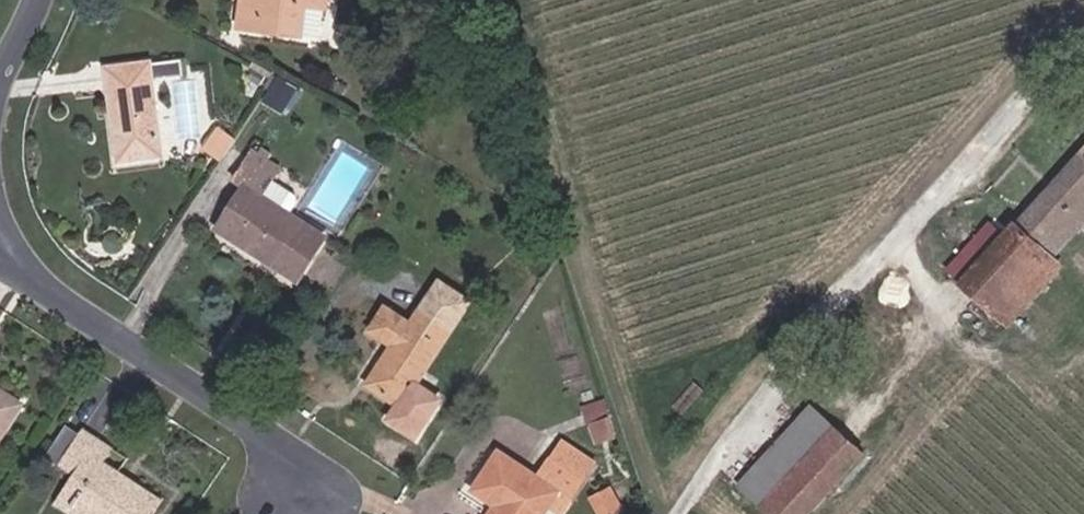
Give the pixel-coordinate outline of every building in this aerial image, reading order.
[(255,2),(241,0),(236,29),(299,38),(304,5),(321,8),(322,0),(255,0),(255,2)] [(321,8),(304,5),(299,38),(315,41),(321,8)] [(151,89),(185,84),(180,62),(105,74),(122,169),(164,160),(151,89)] [(217,134),(206,152),(224,163),(235,145),(217,134)] [(1051,257),(1083,222),(1083,147),(1005,232),(960,282),(988,307),(1042,247),(1051,257)] [(241,193),(216,232),(250,254),(298,283),(324,241),(264,200),(280,176),(269,169),(274,157),(261,149),(255,161),(248,157),(232,186),(241,193)] [(977,209),(931,256),(960,282),(1005,232),(977,209)] [(1060,266),(1051,257),(1042,247),(988,307),(1007,325),(1060,266)] [(482,287),(443,262),(407,322),(387,309),(372,333),(393,348),(369,387),(406,410),(394,427),(422,445),(446,405),(419,389),(482,287)] [(0,389),(0,449),(26,406),(0,389)] [(610,424),(613,423),(608,409),(584,416),(588,430),(591,430),(610,424)] [(807,409),(736,484),(769,513),(808,513),(858,459),(807,409)] [(598,450),(617,445),(610,424),(591,430),(598,450)] [(73,507),(84,513),(158,513),(165,504),(132,483),(126,493),(112,484),(128,459),(84,429),(60,466),(87,486),(73,507)] [(565,442),(554,458),(587,480),(597,461),(565,442)] [(587,480),(554,458),(541,479),(503,457),(479,491),(500,506),(495,513),(549,513),(555,504),(563,493),(580,504),(592,483),(587,480)] [(621,513),(612,492),(595,499),(601,513),(621,513)] [(580,504),(563,493),(555,504),(571,513),(574,513),(580,504)]
